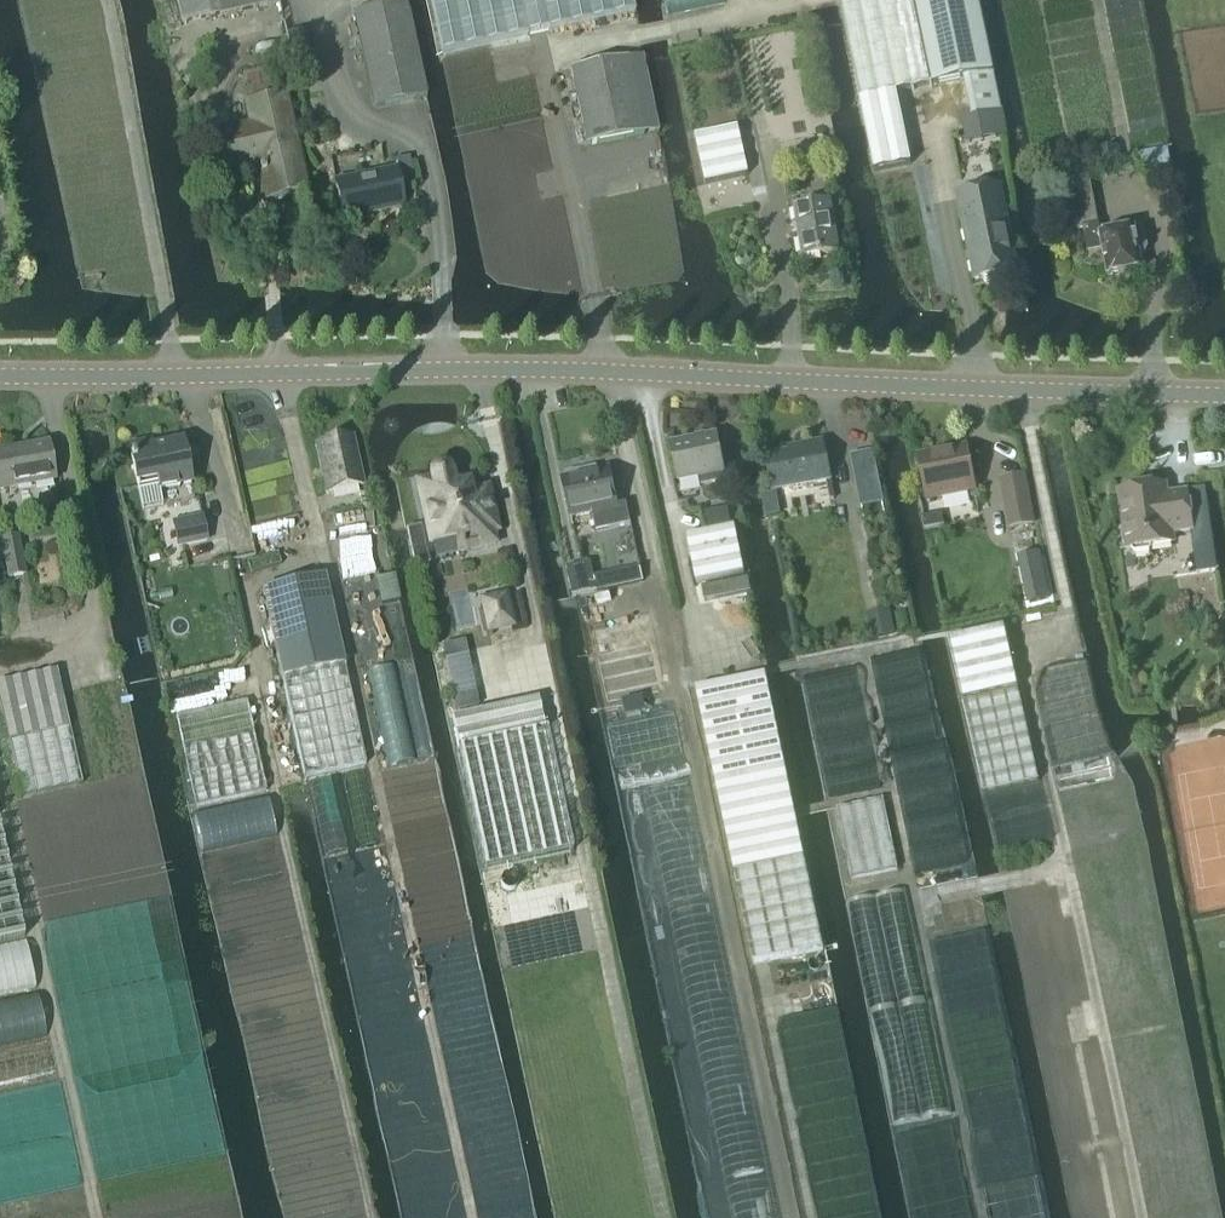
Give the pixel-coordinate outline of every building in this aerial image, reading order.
[(264,0),(178,0),(183,23),(219,15),(219,16),(265,7),(264,0)] [(444,55),(635,14),(632,0),(430,0),(442,55),(444,55)] [(875,172),(911,164),(898,96),(907,94),(911,93),(911,91),(929,87),(911,0),(838,0),(875,172)] [(929,87),(962,80),(970,118),(963,120),(968,145),(1006,137),(1008,136),(1003,111),(1002,111),(999,112),(975,0),(911,0),(929,87)] [(372,109),(425,97),(405,2),(352,13),(372,109)] [(586,147),(643,135),(627,59),(570,72),(586,147)] [(263,175),(265,187),(268,186),(267,183),(298,177),(300,189),(302,189),(282,100),(248,107),(253,129),(219,136),(226,170),(260,163),(261,169),(258,170),(259,176),(263,175)] [(738,128),(695,137),(706,184),(749,175),(738,128)] [(1143,169),(1169,165),(1166,150),(1140,154),(1143,169)] [(343,222),(402,209),(395,173),(335,185),(343,222)] [(1139,257),(1141,256),(1144,256),(1148,251),(1144,234),(1139,230),(1100,237),(1089,179),(1064,184),(1073,232),(1083,230),(1088,256),(1103,253),(1107,279),(1123,276),(1127,279),(1135,278),(1137,273),(1142,272),(1139,257)] [(974,281),(985,279),(991,283),(1000,281),(1004,275),(1015,273),(1004,213),(999,185),(956,194),(962,221),(974,281)] [(802,259),(838,253),(830,204),(794,210),(802,259)] [(1201,438),(1211,438),(1211,428),(1201,428),(1201,438)] [(326,494),(363,486),(352,438),(315,446),(326,494)] [(699,479),(701,487),(725,482),(716,439),(672,448),(679,483),(699,479)] [(830,483),(821,443),(797,448),(798,453),(765,459),(772,495),(830,483)] [(157,488),(157,492),(189,486),(183,458),(178,459),(175,444),(149,450),(148,445),(127,450),(129,460),(130,467),(131,466),(136,492),(157,488)] [(53,482),(46,446),(0,454),(0,492),(53,482)] [(925,502),(974,493),(965,451),(917,460),(925,502)] [(873,455),(854,459),(863,507),(882,503),(873,455)] [(454,487),(451,474),(451,473),(450,472),(449,470),(447,469),(446,468),(444,468),(442,467),(440,467),(439,468),(437,468),(435,470),(433,471),(432,472),(431,474),(431,476),(431,477),(431,479),(417,482),(430,545),(455,539),(458,552),(495,544),(492,532),(497,531),(488,488),(470,492),(468,484),(454,487)] [(570,520),(592,515),(596,534),(630,526),(625,506),(617,508),(609,472),(562,482),(570,520)] [(1013,503),(1005,504),(1010,528),(1034,524),(1025,476),(1009,479),(1013,503)] [(1122,528),(1121,530),(1123,544),(1125,547),(1128,546),(1129,550),(1133,550),(1133,552),(1135,554),(1150,552),(1152,550),(1151,547),(1173,544),(1171,534),(1193,531),(1187,493),(1166,496),(1164,486),(1120,493),(1125,527),(1122,528)] [(925,529),(944,526),(942,515),(923,518),(925,529)] [(178,548),(205,543),(200,519),(173,525),(178,548)] [(735,527),(687,537),(696,584),(744,574),(735,527)] [(6,580),(23,578),(18,540),(1,542),(6,580)] [(566,569),(570,585),(572,598),(596,593),(590,564),(566,569)] [(395,575),(376,579),(381,604),(400,600),(395,575)] [(324,579),(320,580),(262,592),(281,680),(304,779),(365,765),(343,666),(324,579)] [(509,594),(479,601),(487,634),(517,627),(509,594)] [(866,614),(870,639),(894,635),(890,610),(866,614)] [(983,795),(1039,783),(1005,629),(949,641),(983,795)] [(446,661),(468,656),(465,642),(443,646),(446,661)] [(56,673),(0,685),(0,707),(8,742),(20,799),(80,786),(56,673)] [(766,675),(696,690),(734,873),(804,859),(766,675)] [(1141,692),(1142,686),(1137,681),(1131,683),(1130,690),(1135,694),(1141,692)] [(643,696),(622,701),(624,711),(625,716),(646,711),(645,707),(643,696)] [(451,720),(484,873),(569,854),(537,701),(451,720)] [(195,807),(265,792),(245,702),(175,718),(183,757),(195,807)] [(898,871),(884,800),(837,810),(852,880),(898,871)] [(0,824),(0,944),(25,939),(0,824)]
